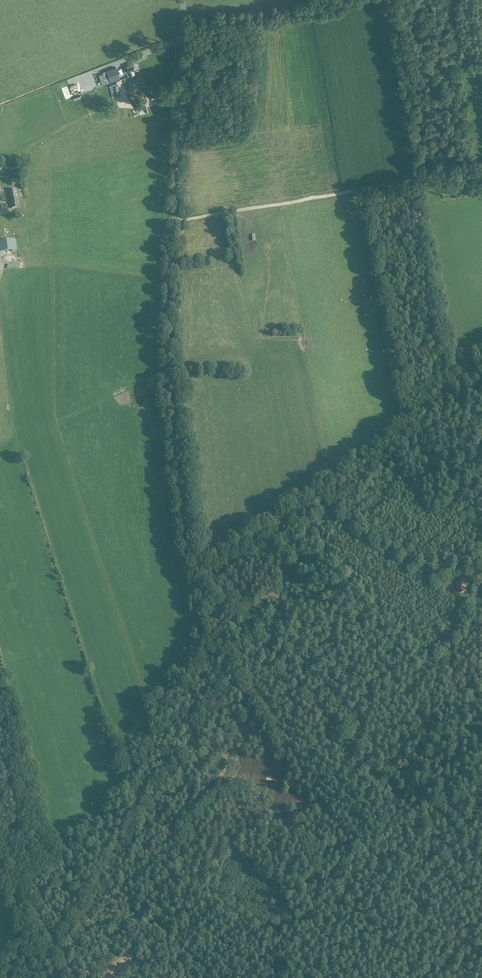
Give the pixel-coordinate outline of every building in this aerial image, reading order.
[(134,70),(136,70),(135,69),(136,68),(136,67),(135,65),(134,65),(133,64),(127,66),(127,67),(125,67),(129,76),(131,75),(132,75),(135,74),(134,70)] [(106,70),(110,82),(120,78),(116,67),(106,70)] [(106,70),(102,72),(103,74),(99,75),(103,85),(107,83),(110,82),(106,70)] [(142,77),(128,83),(132,92),(145,87),(142,77)] [(160,92),(151,95),(152,101),(162,97),(160,92)] [(16,189),(8,191),(9,199),(10,199),(11,208),(20,207),(18,198),(17,198),(16,189)] [(15,239),(0,241),(0,252),(17,250),(15,239)] [(470,584),(469,581),(464,582),(464,581),(457,582),(458,593),(466,592),(464,585),(470,584)] [(259,716),(253,714),(250,722),(256,724),(259,716)]
